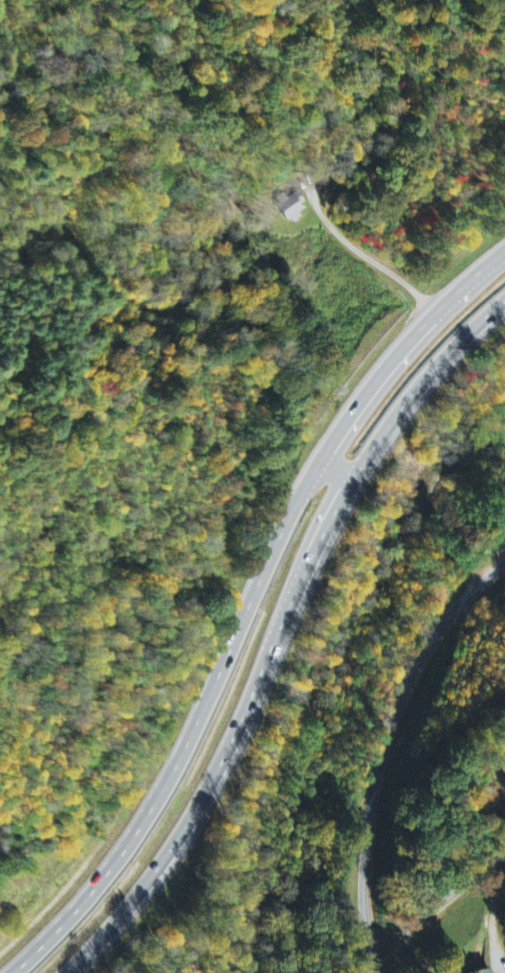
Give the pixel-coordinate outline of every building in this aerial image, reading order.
[(305,213),(293,194),(275,206),(287,225),(305,213)]
